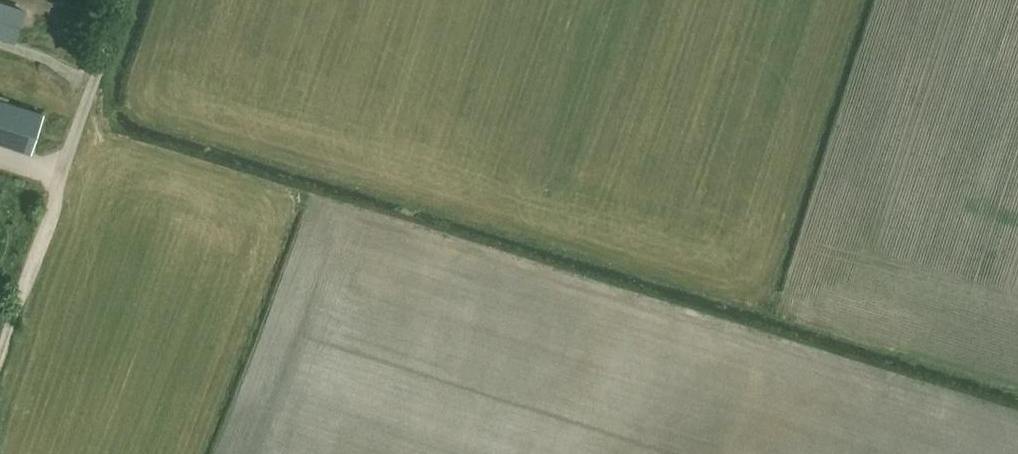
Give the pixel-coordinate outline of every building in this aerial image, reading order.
[(14,39),(23,10),(0,3),(0,35),(14,39)] [(0,101),(0,141),(30,151),(42,115),(0,101)]
